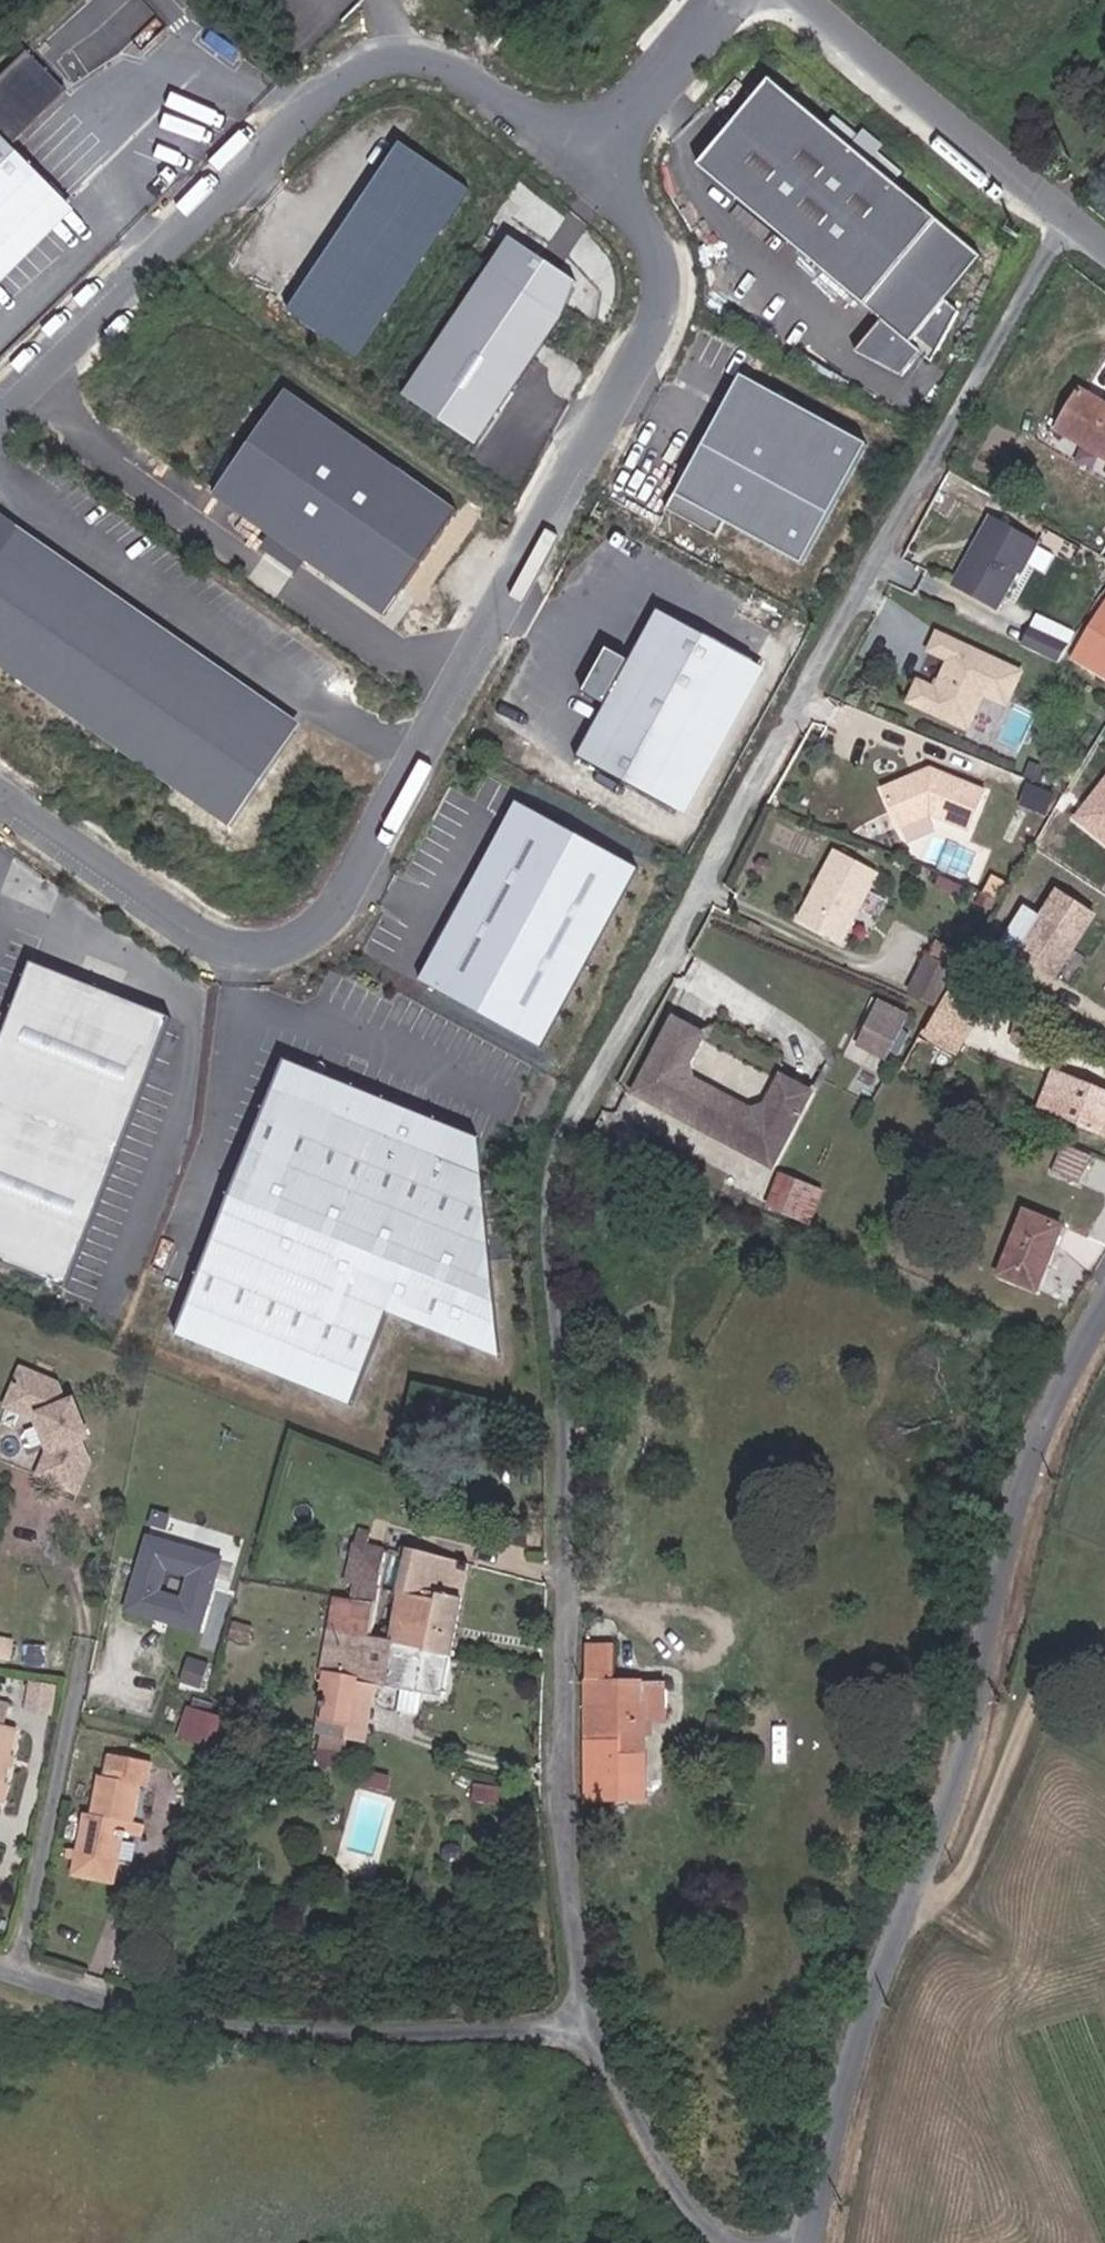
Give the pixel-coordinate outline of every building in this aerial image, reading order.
[(491,52),(499,43),(484,29),(476,38),(491,52)] [(93,64),(73,45),(62,56),(48,42),(40,50),(74,83),(93,64)] [(64,202),(11,147),(67,92),(29,52),(0,80),(0,265),(64,202)] [(982,275),(760,91),(687,180),(871,333),(848,361),(893,386),(910,366),(922,375),(960,330),(946,319),(982,275)] [(401,143),(287,312),(358,359),(470,191),(401,143)] [(562,319),(577,284),(511,239),(490,271),(562,319)] [(477,447),(562,319),(490,271),(404,397),(477,447)] [(741,376),(680,480),(683,482),(665,510),(716,537),(725,522),(802,565),(868,446),(741,376)] [(214,496),(384,617),(458,513),(288,391),(214,496)] [(1104,461),(1104,414),(1093,408),(1073,445),(1104,461)] [(12,537),(0,529),(0,668),(229,828),(294,735),(12,537)] [(1039,591),(1056,560),(1009,533),(992,563),(987,561),(967,598),(1016,625),(1036,589),(1039,591)] [(682,811),(763,664),(663,609),(582,757),(682,811)] [(1042,611),(1027,642),(1067,661),(1082,630),(1042,611)] [(1077,669),(1104,685),(1104,625),(1077,669)] [(982,723),(988,709),(1012,719),(1025,687),(938,649),(930,668),(950,677),(939,702),(921,695),(912,717),(960,738),(968,718),(982,723)] [(973,744),(982,723),(968,718),(960,738),(973,744)] [(1104,839),(1104,783),(1077,814),(1104,839)] [(932,834),(973,851),(989,811),(928,788),(923,797),(910,797),(885,809),(903,848),(932,834)] [(1048,833),(1057,813),(1031,802),(1023,822),(1048,833)] [(541,1048),(640,870),(518,803),(420,981),(541,1048)] [(809,928),(852,953),(891,883),(847,860),(809,928)] [(1104,918),(1104,909),(1069,889),(1034,956),(1074,977),(1104,918)] [(172,1018),(31,963),(0,1042),(0,1263),(65,1289),(172,1018)] [(967,984),(941,969),(920,1004),(947,1020),(967,984)] [(1003,1004),(1009,991),(980,977),(974,990),(1003,1004)] [(989,1031),(1003,1004),(974,990),(961,1019),(989,1031)] [(864,1046),(897,1060),(918,1011),(885,997),(864,1046)] [(697,1037),(670,1023),(632,1097),(784,1181),(827,1109),(800,1093),(781,1126),(761,1124),(692,1086),(680,1071),(697,1037)] [(1063,1057),(1045,1094),(1104,1122),(1104,1076),(1063,1057)] [(480,1140),(282,1067),(175,1335),(351,1406),(388,1314),(500,1358),(480,1140)] [(1084,1173),(1097,1147),(1072,1136),(1060,1161),(1084,1173)] [(807,1232),(818,1207),(789,1195),(777,1220),(807,1232)] [(990,1278),(1028,1295),(1060,1231),(1021,1213),(990,1278)] [(4,1409),(12,1374),(0,1370),(0,1407),(4,1409)] [(60,1424),(50,1410),(57,1406),(52,1398),(44,1402),(29,1380),(12,1374),(4,1409),(16,1413),(39,1450),(32,1472),(68,1484),(76,1457),(62,1434),(71,1429),(66,1421),(60,1424)] [(405,1643),(443,1650),(461,1560),(397,1543),(395,1546),(361,1539),(363,1521),(347,1518),(333,1580),(345,1583),(343,1594),(410,1608),(405,1643)] [(229,1592),(216,1588),(225,1549),(147,1530),(127,1610),(219,1633),(229,1592)] [(443,1650),(405,1643),(410,1608),(343,1594),(324,1686),(315,1684),(311,1713),(339,1716),(349,1672),(363,1675),(389,1680),(414,1685),(436,1689),(443,1650)] [(644,1783),(643,1708),(642,1669),(612,1669),(612,1635),(585,1636),(587,1783),(644,1783)] [(643,1708),(669,1708),(669,1668),(642,1669),(643,1708)] [(48,1702),(51,1689),(53,1678),(29,1672),(24,1696),(48,1702)] [(309,1726),(351,1735),(363,1675),(349,1672),(339,1716),(311,1713),(309,1726)] [(386,1697),(411,1702),(414,1685),(389,1680),(386,1697)] [(227,1728),(182,1712),(169,1746),(228,1767),(233,1751),(221,1746),(227,1728)] [(11,1717),(0,1714),(0,1763),(11,1717)] [(116,1823),(128,1825),(133,1793),(140,1794),(145,1764),(113,1760),(111,1783),(96,1781),(97,1785),(92,1785),(85,1821),(78,1820),(70,1858),(109,1865),(116,1823)] [(109,1865),(70,1858),(66,1879),(105,1886),(109,1865)]
